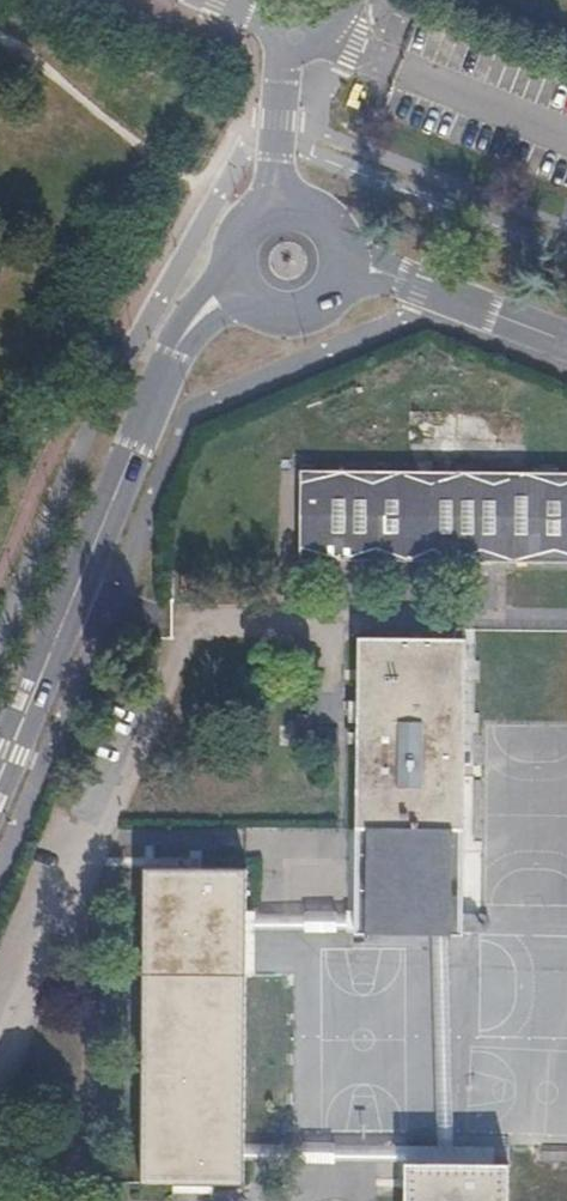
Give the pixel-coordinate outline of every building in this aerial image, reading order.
[(302,473),(299,560),(566,562),(566,474),(302,473)] [(360,930),(389,931),(433,932),(449,932),(452,932),(460,932),(461,920),(466,640),(358,639),(358,643),(355,913),(355,930),(360,930)] [(248,866),(146,866),(144,990),(144,1003),(142,1184),(208,1184),(237,1184),(243,1184),(243,1173),(244,1157),(244,1140),(244,1124),(245,1063),(245,1050),(246,980),(247,950),(247,929),(247,911),(248,866)] [(355,913),(247,911),(247,929),(355,930),(355,913)] [(367,1141),(303,1141),(263,1141),(244,1140),(244,1157),(253,1157),(326,1158),(357,1159),(406,1160),(408,1160),(445,1160),(446,1089),(448,1004),(449,932),(433,932),(432,1031),(431,1116),(430,1142),(416,1142),(367,1141)] [(407,1200),(510,1200),(510,1161),(445,1160),(408,1160),(407,1200)]
